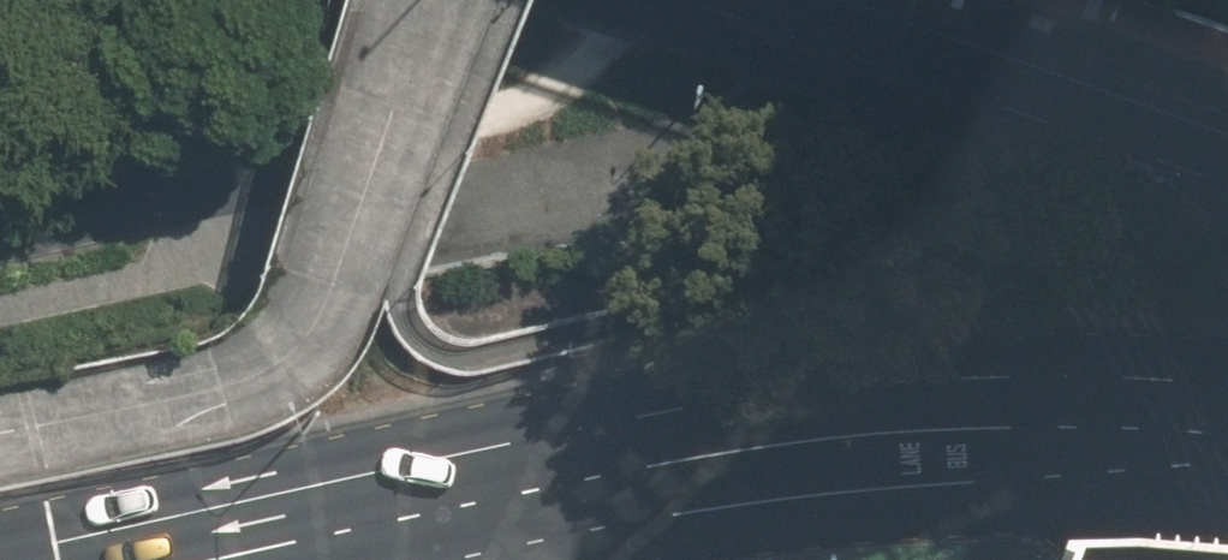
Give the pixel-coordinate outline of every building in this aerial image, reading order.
[(1227,22),(1227,0),(1165,0),(1227,22)]
